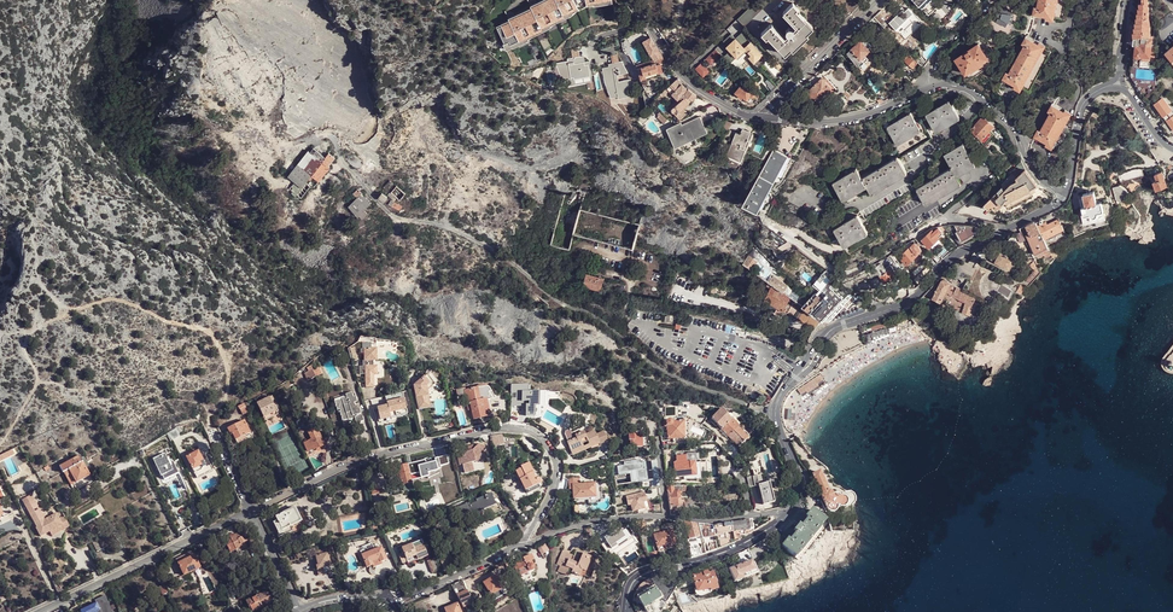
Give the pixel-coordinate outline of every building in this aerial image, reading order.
[(498,27),(506,42),(510,40),(512,43),(521,39),(520,37),(542,26),(541,25),(564,13),(563,11),(578,5),(577,3),(585,0),(546,0),(543,2),(542,0),(531,5),(533,8),(521,14),(520,12),(510,18),(511,21),(498,27)] [(737,19),(744,26),(771,0),(757,0),(737,19)] [(939,5),(934,0),(925,0),(919,5),(929,15),(939,5)] [(1036,17),(1037,15),(1048,17),(1051,4),(1050,4),(1051,0),(1039,0),(1037,7),(1035,7),(1032,21),(1035,22),(1036,17)] [(1036,17),(1054,21),(1055,17),(1058,0),(1051,0),(1050,4),(1051,4),(1048,17),(1037,15),(1036,17)] [(1129,44),(1132,44),(1132,45),(1135,45),(1134,55),(1135,57),(1140,57),(1141,56),(1150,57),(1150,56),(1154,57),(1154,51),(1151,50),(1153,36),(1151,35),(1148,0),(1141,0),(1142,4),(1140,4),(1140,8),(1139,9),(1139,13),(1138,13),(1138,18),(1137,18),(1137,23),(1136,23),(1136,27),(1135,28),(1135,32),(1134,32),(1135,38),(1134,38),(1133,40),(1129,40),(1129,44)] [(783,38),(770,25),(761,33),(766,38),(767,37),(770,39),(778,47),(780,45),(786,52),(789,50),(791,48),(792,50),(803,39),(808,35),(806,33),(811,28),(804,21),(806,20),(798,11),(796,9),(797,7),(793,3),(784,11),(797,25),(798,26),(795,30),(793,29),(792,28),(791,27),(790,27),(789,27),(788,27),(786,28),(786,29),(785,30),(785,31),(786,33),(787,34),(788,36),(785,39),(783,38)] [(1009,23),(1012,14),(1011,14),(1012,10),(1003,8),(1001,12),(1000,12),(999,12),(998,13),(998,14),(998,15),(998,17),(999,18),(998,21),(1006,26),(1008,23),(1009,23)] [(795,26),(797,25),(784,11),(782,13),(795,26)] [(902,22),(901,21),(899,22),(897,24),(909,37),(922,26),(918,22),(922,18),(914,11),(904,20),(902,22)] [(1172,21),(1172,14),(1172,12),(1165,17),(1158,22),(1162,29),(1166,26),(1170,24),(1172,21)] [(813,27),(806,20),(804,21),(811,28),(813,27)] [(772,23),(770,25),(783,38),(785,36),(772,23)] [(1003,85),(1005,83),(1006,80),(1017,86),(1023,75),(1022,74),(1033,56),(1034,57),(1040,45),(1029,39),(1030,36),(1032,32),(1030,30),(1023,43),(1025,45),(1009,74),(1006,73),(1000,84),(1003,85)] [(762,54),(741,32),(735,38),(744,49),(746,51),(750,54),(748,57),(753,62),(762,54)] [(735,38),(730,34),(723,41),(727,46),(735,38)] [(946,39),(942,34),(936,41),(940,45),(946,39)] [(1006,80),(1005,83),(1016,88),(1020,91),(1022,88),(1045,47),(1046,44),(1042,42),(1030,36),(1029,39),(1040,45),(1034,57),(1033,56),(1022,74),(1023,75),(1017,86),(1006,80)] [(657,47),(651,37),(643,42),(654,60),(655,61),(663,57),(657,47)] [(744,49),(735,38),(727,46),(726,46),(729,50),(727,53),(733,60),(736,57),(744,49)] [(847,52),(860,66),(874,53),(869,48),(872,45),(868,40),(866,41),(866,40),(863,42),(861,39),(847,52)] [(965,74),(971,70),(971,69),(982,61),(983,62),(989,59),(979,44),(955,59),(965,74)] [(784,54),(786,52),(780,45),(778,47),(784,54)] [(711,63),(721,54),(715,49),(705,58),(711,63)] [(744,49),(736,57),(738,59),(746,51),(744,49)] [(842,55),(838,51),(832,58),(835,62),(842,55)] [(917,61),(908,52),(907,53),(910,57),(906,60),(913,67),(918,62),(917,61)] [(727,53),(723,56),(724,57),(730,62),(733,60),(727,53)] [(922,53),(917,61),(918,62),(923,67),(928,60),(927,59),(922,53)] [(568,61),(560,62),(562,74),(560,74),(562,79),(564,79),(565,86),(568,85),(568,84),(574,83),(573,77),(582,75),(583,77),(590,76),(588,64),(584,65),(584,62),(583,56),(574,57),(567,59),(568,61)] [(1149,65),(1150,57),(1141,56),(1141,59),(1140,64),(1149,65)] [(655,61),(654,60),(635,65),(640,80),(646,78),(645,75),(658,71),(658,72),(663,71),(662,68),(661,65),(666,62),(663,57),(655,61)] [(574,83),(568,84),(568,85),(591,81),(592,76),(592,73),(592,71),(591,68),(590,65),(590,62),(590,61),(584,62),(584,65),(588,64),(590,76),(583,77),(582,75),(573,77),(574,83)] [(604,78),(606,77),(608,88),(611,88),(612,95),(617,94),(618,96),(618,97),(629,95),(628,90),(627,87),(631,86),(630,79),(618,81),(617,75),(628,73),(621,61),(618,62),(615,62),(616,68),(613,69),(612,66),(608,66),(602,68),(603,72),(604,78)] [(971,69),(971,70),(973,72),(984,64),(983,62),(982,61),(971,69)] [(701,62),(695,68),(703,77),(709,70),(701,62)] [(913,80),(916,75),(909,69),(905,73),(913,80)] [(611,98),(618,96),(617,94),(612,95),(611,88),(608,88),(606,77),(604,78),(604,80),(605,82),(607,88),(608,91),(609,94),(611,98)] [(776,86),(769,78),(768,78),(765,81),(768,85),(767,85),(772,91),(776,86)] [(825,95),(832,88),(823,78),(807,93),(811,97),(813,96),(818,101),(819,102),(820,102),(821,101),(822,101),(822,100),(823,99),(823,98),(823,97),(824,96),(825,95)] [(659,95),(656,98),(658,101),(669,92),(676,100),(672,104),(674,106),(681,99),(679,98),(684,94),(687,90),(676,79),(659,94),(659,95)] [(743,97),(746,100),(750,96),(753,96),(756,93),(755,91),(745,82),(741,86),(740,86),(740,85),(734,92),(739,96),(739,97),(740,98),(741,98),(742,98),(742,97),(743,97)] [(835,86),(832,88),(825,95),(828,98),(838,89),(835,86)] [(688,89),(687,90),(684,94),(679,98),(681,99),(674,106),(671,109),(672,112),(673,112),(680,120),(688,113),(686,111),(684,112),(682,110),(684,108),(689,103),(688,102),(691,99),(693,100),(694,98),(696,95),(688,89)] [(1154,104),(1172,129),(1172,110),(1163,97),(1154,104)] [(1034,144),(1037,140),(1038,138),(1049,144),(1055,133),(1053,132),(1058,123),(1060,123),(1066,112),(1056,106),(1057,104),(1059,99),(1056,98),(1049,110),(1051,112),(1040,132),(1038,131),(1032,143),(1034,144)] [(926,114),(928,117),(951,102),(949,101),(926,114)] [(928,117),(935,130),(959,115),(955,109),(951,102),(928,117)] [(1038,138),(1037,140),(1052,149),(1053,147),(1072,112),(1057,104),(1056,106),(1066,112),(1060,123),(1058,123),(1053,132),(1055,133),(1049,144),(1038,138)] [(704,110),(707,119),(719,114),(716,105),(704,110)] [(887,127),(888,129),(912,115),(910,113),(887,127)] [(896,142),(920,128),(912,115),(888,129),(896,142)] [(959,115),(935,130),(936,131),(937,131),(937,132),(960,119),(959,118),(960,117),(959,115)] [(676,147),(708,133),(700,116),(682,124),(681,122),(667,129),(676,147)] [(982,140),(990,131),(994,126),(989,121),(983,116),(971,129),(978,135),(982,140)] [(733,121),(728,117),(722,125),(727,129),(733,121)] [(921,130),(920,128),(896,142),(897,144),(898,144),(898,145),(921,131),(920,130),(921,130)] [(744,148),(751,132),(747,130),(743,129),(741,133),(737,132),(728,154),(742,160),(746,149),(744,148)] [(993,134),(990,131),(982,140),(981,141),(984,145),(993,134)] [(753,133),(751,132),(744,148),(746,149),(753,133)] [(945,154),(952,167),(956,173),(974,162),(963,143),(945,154)] [(315,172),(322,177),(330,167),(328,166),(334,157),(329,153),(325,157),(313,148),(310,152),(308,151),(297,164),(311,175),(315,172)] [(788,157),(774,149),(745,202),(760,210),(788,157)] [(897,156),(862,178),(864,180),(899,158),(897,156)] [(864,180),(866,183),(867,186),(871,191),(906,170),(899,158),(864,180)] [(1005,190),(1026,169),(1024,165),(1022,161),(1015,168),(1016,169),(1010,172),(1011,174),(1013,174),(1013,175),(1005,184),(1003,186),(1005,190)] [(974,162),(956,173),(958,176),(976,165),(974,162)] [(288,176),(302,188),(305,183),(307,181),(311,175),(297,164),(288,176)] [(925,201),(961,180),(958,176),(956,173),(952,167),(917,188),(925,201)] [(833,182),(835,184),(858,170),(857,169),(833,182)] [(1039,185),(1026,169),(1005,190),(1003,186),(985,204),(990,210),(993,207),(996,210),(1005,201),(1006,202),(1030,190),(1034,187),(1039,185)] [(1139,180),(1140,183),(1145,181),(1142,169),(1140,169),(1138,169),(1136,170),(1134,170),(1131,171),(1129,171),(1122,175),(1120,176),(1119,177),(1121,185),(1125,187),(1127,186),(1127,188),(1128,188),(1128,186),(1127,183),(1129,179),(1135,178),(1136,180),(1139,180)] [(842,198),(866,183),(864,180),(862,178),(858,170),(835,184),(842,198)] [(907,172),(906,170),(871,191),(871,194),(872,193),(873,194),(907,173),(906,172),(907,172)] [(315,187),(322,177),(315,172),(311,175),(307,181),(315,187)] [(1162,172),(1156,174),(1158,179),(1154,181),(1157,189),(1167,184),(1166,181),(1168,180),(1167,178),(1165,179),(1162,172)] [(1132,179),(1140,183),(1139,180),(1136,180),(1135,178),(1129,179),(1127,183),(1128,186),(1132,179)] [(962,182),(961,180),(925,201),(926,203),(927,203),(927,204),(961,183),(962,182)] [(305,183),(302,188),(296,194),(301,197),(310,186),(305,183)] [(867,186),(866,183),(842,198),(843,200),(844,199),(844,200),(867,187),(866,186),(867,186)] [(1125,194),(1128,193),(1127,190),(1119,186),(1113,188),(1116,200),(1117,200),(1117,201),(1117,203),(1119,204),(1120,202),(1123,201),(1122,198),(1125,194)] [(355,197),(359,193),(355,188),(351,192),(355,197)] [(397,188),(392,193),(397,197),(399,199),(404,194),(397,188)] [(1032,195),(1030,190),(1006,202),(1008,207),(1032,195)] [(1084,222),(1106,216),(1102,202),(1098,203),(1095,191),(1083,194),(1086,206),(1083,207),(1083,209),(1081,210),(1084,222)] [(397,197),(392,193),(391,192),(388,196),(393,201),(397,197)] [(378,197),(384,202),(387,197),(382,193),(378,197)] [(359,216),(362,219),(368,213),(364,210),(370,203),(362,194),(349,207),(358,216),(359,216)] [(400,210),(402,207),(391,201),(389,205),(400,210)] [(563,225),(575,228),(579,213),(567,210),(563,225)] [(834,229),(835,230),(858,216),(857,215),(834,229)] [(843,244),(867,230),(858,216),(835,230),(843,244)] [(1038,226),(1045,239),(1064,229),(1059,219),(1048,224),(1045,226),(1044,223),(1038,226)] [(1043,252),(1050,248),(1045,239),(1038,226),(1036,223),(1033,222),(1029,224),(1026,226),(1029,232),(1031,236),(1030,237),(1032,243),(1030,243),(1036,254),(1037,254),(1038,255),(1039,255),(1040,255),(1040,254),(1041,254),(1042,253),(1043,253),(1043,252)] [(956,239),(961,246),(966,243),(963,239),(978,232),(976,228),(974,225),(968,224),(957,224),(943,225),(946,230),(948,231),(951,229),(953,233),(956,231),(960,237),(957,239),(956,239)] [(544,242),(551,244),(555,228),(548,226),(544,242)] [(944,232),(939,227),(935,231),(933,229),(927,233),(925,232),(919,235),(925,241),(923,243),(924,245),(926,243),(929,247),(940,237),(939,237),(942,235),(944,232)] [(868,232),(867,230),(843,244),(844,246),(845,246),(845,247),(868,233),(867,232),(868,232)] [(1020,240),(1025,238),(1021,230),(1016,233),(1020,240)] [(634,249),(636,240),(637,238),(635,238),(629,244),(629,248),(634,249)] [(919,246),(916,243),(915,242),(910,246),(908,244),(902,247),(905,251),(899,257),(907,265),(915,257),(922,250),(919,246)] [(1053,256),(1059,253),(1056,246),(1050,248),(1052,254),(1053,256)] [(1046,257),(1052,254),(1050,248),(1043,252),(1043,253),(1042,253),(1041,254),(1040,254),(1040,255),(1039,255),(1040,257),(1045,255),(1046,257)] [(991,259),(1009,269),(1014,259),(1009,256),(1009,255),(1005,254),(996,249),(993,254),(991,259)] [(934,257),(938,263),(942,258),(938,254),(934,257)] [(745,265),(749,267),(754,259),(750,256),(745,265)] [(885,284),(896,277),(894,273),(896,272),(893,267),(891,268),(889,265),(884,268),(882,264),(872,270),(875,273),(875,274),(877,274),(878,274),(885,284)] [(831,273),(827,269),(826,271),(825,270),(813,284),(819,289),(803,305),(813,312),(824,320),(825,320),(826,321),(828,321),(831,321),(832,320),(839,317),(861,309),(857,306),(853,302),(856,299),(850,293),(849,294),(835,281),(836,280),(829,274),(831,273)] [(584,286),(602,290),(604,278),(587,274),(586,277),(582,277),(581,280),(585,281),(584,286)] [(774,276),(769,282),(773,284),(789,296),(794,290),(774,276)] [(933,285),(925,294),(941,302),(946,293),(965,303),(962,312),(970,315),(973,306),(972,305),(977,296),(945,280),(944,280),(943,280),(942,281),(941,282),(940,285),(937,284),(936,286),(933,285)] [(789,296),(773,284),(765,300),(784,311),(788,313),(790,309),(792,305),(788,303),(791,297),(789,296)] [(794,290),(789,296),(791,297),(797,301),(801,295),(794,290)] [(874,298),(883,302),(892,294),(890,292),(889,291),(877,293),(874,298)] [(846,353),(850,363),(860,360),(857,350),(846,353)] [(377,375),(377,366),(372,366),(372,361),(365,361),(365,365),(364,365),(364,367),(359,367),(359,374),(365,374),(365,387),(374,387),(374,382),(374,375),(377,375)] [(318,365),(304,369),(307,380),(321,376),(318,365)] [(426,375),(427,376),(432,382),(434,385),(438,382),(430,373),(430,372),(429,372),(428,372),(427,372),(427,373),(426,374),(426,375)] [(432,382),(427,376),(414,386),(418,410),(430,407),(427,391),(426,386),(432,382)] [(751,394),(753,389),(747,387),(744,393),(748,395),(749,393),(751,394)] [(478,388),(473,389),(476,401),(481,400),(478,388)] [(476,401),(473,389),(465,391),(464,389),(456,390),(458,397),(465,395),(467,404),(470,404),(471,407),(474,420),(491,416),(487,399),(481,400),(476,401)] [(521,390),(510,390),(510,402),(524,402),(525,408),(523,408),(523,414),(531,414),(531,410),(539,411),(539,403),(543,403),(543,396),(522,396),(522,394),(521,390)] [(346,398),(334,401),(337,410),(340,410),(341,412),(339,412),(341,416),(342,416),(342,417),(341,418),(342,421),(348,419),(349,420),(354,418),(355,424),(363,421),(361,415),(360,415),(359,414),(361,414),(358,406),(355,407),(354,403),(357,402),(355,396),(353,397),(351,393),(345,395),(346,398)] [(269,414),(276,410),(271,401),(273,400),(271,397),(257,404),(264,418),(270,415),(269,414)] [(387,405),(377,407),(380,419),(385,418),(384,413),(390,412),(407,408),(404,398),(386,402),(387,405)] [(245,406),(244,403),(238,406),(243,415),(248,413),(245,406)] [(675,408),(665,408),(665,416),(675,416),(675,408)] [(732,418),(723,409),(723,408),(721,410),(731,420),(732,418)] [(731,420),(721,410),(721,409),(711,418),(739,447),(748,438),(737,427),(731,420)] [(646,419),(636,415),(634,421),(644,425),(646,419)] [(739,425),(732,418),(731,420),(737,427),(739,425)] [(763,419),(763,420),(757,425),(760,429),(766,423),(763,419)] [(684,438),(684,422),(673,422),(672,421),(672,420),(671,420),(670,420),(668,420),(667,420),(666,421),(666,422),(666,423),(662,424),(662,428),(666,427),(666,431),(667,431),(667,439),(684,438)] [(236,440),(246,435),(250,433),(244,421),(228,429),(231,435),(232,434),(235,440),(236,440)] [(582,437),(580,433),(579,430),(573,432),(576,438),(567,442),(571,452),(584,447),(582,443),(587,441),(589,444),(590,448),(600,444),(601,444),(608,441),(604,432),(596,435),(594,431),(585,435),(586,436),(582,437)] [(315,450),(325,445),(318,431),(310,435),(312,440),(310,440),(309,438),(305,440),(306,442),(304,443),(309,451),(314,449),(315,450)] [(510,433),(501,434),(502,444),(511,443),(510,433)] [(501,434),(492,435),(494,446),(502,444),(501,434)] [(248,438),(247,437),(246,435),(236,440),(238,443),(248,438)] [(640,437),(640,435),(629,435),(629,441),(630,441),(631,448),(643,447),(642,437),(640,437)] [(468,447),(469,450),(457,453),(461,474),(484,469),(482,457),(484,457),(483,452),(485,446),(478,444),(477,446),(474,445),(468,447)] [(585,450),(584,447),(571,452),(573,456),(585,450)] [(163,449),(151,455),(154,461),(153,462),(155,466),(157,466),(159,472),(161,471),(162,474),(173,469),(171,466),(175,464),(172,457),(169,458),(167,455),(166,456),(163,449)] [(186,457),(193,470),(195,473),(203,469),(202,466),(200,462),(203,460),(200,456),(198,451),(193,454),(190,455),(188,456),(188,457),(186,457)] [(193,470),(196,478),(213,470),(205,454),(200,456),(203,460),(200,462),(202,466),(203,469),(195,473),(193,470)] [(76,484),(74,485),(77,490),(93,481),(90,476),(79,456),(60,466),(63,472),(64,472),(68,480),(72,477),(76,484)] [(696,476),(695,462),(690,462),(689,461),(685,462),(684,459),(673,460),(673,467),(670,467),(671,471),(674,471),(674,474),(675,478),(690,477),(690,478),(690,479),(691,479),(692,479),(694,479),(695,479),(696,477),(696,476)] [(426,460),(417,462),(422,479),(431,477),(430,472),(439,470),(436,461),(427,464),(426,460)] [(642,471),(640,460),(624,462),(624,465),(625,465),(626,473),(642,472),(642,471)] [(520,466),(521,468),(516,470),(520,479),(523,485),(524,488),(513,494),(516,501),(533,493),(532,491),(540,487),(539,484),(542,483),(539,476),(536,478),(533,472),(534,471),(529,462),(520,466)] [(403,491),(414,488),(410,474),(408,465),(407,463),(397,466),(403,491)] [(177,468),(175,464),(171,466),(173,469),(162,474),(163,475),(177,468)] [(840,501),(838,494),(829,492),(819,472),(812,475),(818,489),(822,498),(822,499),(822,500),(826,509),(827,510),(829,511),(830,512),(832,512),(834,512),(835,511),(836,510),(837,510),(838,507),(839,507),(840,501)] [(808,478),(815,490),(818,489),(812,475),(808,478)] [(752,477),(747,478),(749,485),(749,489),(758,486),(758,485),(757,480),(753,481),(752,477)] [(586,495),(596,495),(595,483),(572,485),(573,499),(586,498),(586,495)] [(769,483),(758,485),(758,486),(763,505),(774,502),(769,483)] [(675,516),(674,514),(673,507),(677,506),(678,504),(677,502),(677,499),(684,497),(683,489),(683,487),(674,486),(667,487),(670,515),(675,516)] [(471,525),(501,512),(498,501),(499,501),(498,498),(494,499),(491,493),(476,499),(477,502),(471,504),(470,502),(456,508),(460,519),(467,516),(471,525)] [(644,493),(626,497),(628,505),(631,505),(633,511),(637,510),(638,514),(651,511),(649,500),(646,501),(644,493)] [(846,498),(838,494),(840,501),(839,507),(842,508),(844,508),(845,507),(847,505),(847,504),(847,503),(847,502),(847,501),(847,499),(846,498)] [(38,509),(34,501),(26,505),(38,529),(37,529),(41,538),(47,535),(45,532),(43,528),(47,526),(49,530),(51,532),(62,525),(60,521),(58,517),(57,515),(45,521),(39,511),(35,513),(34,511),(38,509)] [(683,513),(686,510),(685,501),(677,502),(678,504),(677,506),(673,507),(674,514),(683,513)] [(288,527),(290,526),(301,520),(295,507),(276,517),(278,521),(274,522),(280,536),(290,531),(288,527)] [(825,520),(824,519),(811,509),(806,516),(805,517),(807,519),(801,526),(799,524),(798,524),(793,530),(794,531),(796,532),(789,540),(787,539),(781,546),(795,557),(825,520)] [(805,517),(806,516),(801,512),(794,521),(798,524),(799,524),(805,517)] [(426,516),(423,518),(427,531),(431,529),(426,516)] [(807,519),(805,517),(799,524),(801,526),(807,519)] [(70,528),(65,519),(60,521),(62,525),(51,532),(53,537),(70,528)] [(752,519),(732,523),(733,532),(740,531),(754,529),(752,519)] [(644,521),(635,521),(640,534),(644,533),(644,529),(645,528),(644,521)] [(691,523),(684,521),(689,539),(699,536),(696,523),(691,523)] [(421,523),(415,525),(417,531),(424,529),(421,523)] [(732,523),(714,526),(715,535),(733,532),(732,523)] [(598,524),(591,525),(593,534),(599,531),(601,530),(598,524)] [(706,525),(698,524),(702,538),(715,536),(715,535),(714,526),(706,525)] [(793,530),(789,527),(783,535),(787,539),(794,531),(793,530)] [(623,541),(633,534),(628,528),(622,532),(619,528),(604,538),(607,541),(602,545),(607,552),(611,549),(612,550),(623,541)] [(671,530),(654,535),(658,551),(678,546),(677,541),(675,542),(671,530)] [(593,534),(594,540),(601,537),(599,531),(593,534)] [(796,532),(794,531),(787,539),(789,540),(796,532)] [(241,544),(248,541),(245,536),(244,536),(242,532),(229,538),(235,550),(238,548),(237,546),(241,544)] [(637,539),(633,534),(623,541),(627,547),(637,539)] [(101,537),(93,542),(97,551),(106,547),(101,537)] [(723,539),(715,540),(716,542),(717,548),(724,545),(723,539)] [(251,548),(248,541),(241,544),(242,547),(238,548),(235,550),(238,556),(246,553),(245,550),(251,548)] [(717,548),(716,542),(707,544),(709,551),(717,548)] [(379,559),(380,562),(386,559),(381,547),(374,550),(371,543),(362,547),(363,550),(360,552),(367,567),(373,565),(372,562),(379,559)] [(414,548),(412,544),(401,548),(403,552),(398,554),(402,564),(407,562),(407,561),(415,557),(417,561),(428,556),(423,544),(417,547),(414,548)] [(537,549),(541,556),(549,551),(545,544),(537,549)] [(696,556),(702,554),(699,544),(693,547),(696,556)] [(317,570),(323,568),(332,566),(331,564),(330,563),(326,548),(314,551),(315,556),(317,565),(316,566),(317,570)] [(575,566),(576,562),(571,560),(573,555),(563,550),(557,564),(560,566),(558,571),(566,575),(568,571),(569,568),(573,570),(572,572),(580,576),(583,570),(586,571),(592,556),(583,553),(579,563),(577,567),(575,566)] [(449,564),(453,562),(450,554),(439,559),(444,568),(450,565),(449,564)] [(531,572),(532,572),(532,571),(533,571),(534,570),(535,569),(535,567),(535,566),(533,564),(531,560),(534,559),(531,554),(517,561),(519,563),(513,565),(519,577),(529,571),(530,572),(531,572)] [(194,555),(178,563),(184,575),(200,567),(194,555)] [(381,564),(380,562),(379,559),(372,562),(373,565),(374,567),(381,564)] [(438,571),(434,560),(428,562),(432,573),(438,571)] [(755,570),(752,563),(751,560),(729,569),(734,582),(743,578),(742,575),(755,570)] [(756,573),(755,570),(742,575),(743,578),(756,573)] [(533,575),(532,572),(531,572),(530,572),(529,571),(519,577),(520,580),(533,575)] [(700,577),(699,576),(693,577),(696,589),(696,590),(702,589),(702,591),(709,589),(718,587),(713,572),(708,573),(708,571),(702,572),(703,575),(703,577),(700,577)] [(496,593),(504,587),(497,574),(480,585),(490,603),(499,597),(496,593)] [(463,580),(451,585),(464,608),(473,604),(470,597),(467,590),(463,580)] [(168,593),(164,585),(157,588),(158,591),(160,591),(163,596),(168,593)] [(637,596),(647,611),(651,611),(653,611),(654,608),(651,604),(661,598),(654,586),(653,587),(648,590),(646,587),(641,590),(642,590),(643,593),(637,596)] [(507,592),(504,587),(496,593),(499,597),(507,592)] [(710,591),(709,589),(702,591),(702,589),(696,590),(696,589),(694,590),(695,593),(696,595),(697,596),(698,597),(699,597),(700,597),(701,597),(710,593),(710,591)] [(246,601),(251,611),(253,611),(272,603),(266,591),(246,601)] [(233,595),(228,598),(231,605),(236,603),(236,599),(233,595)] [(105,596),(95,600),(97,603),(80,611),(81,611),(113,611),(105,596)] [(661,598),(651,604),(654,608),(653,611),(651,611),(661,611),(667,602),(661,598)] [(457,603),(444,608),(446,611),(461,611),(457,603)] [(128,606),(131,611),(136,611),(137,611),(135,609),(137,608),(136,605),(134,606),(133,604),(128,606)]
